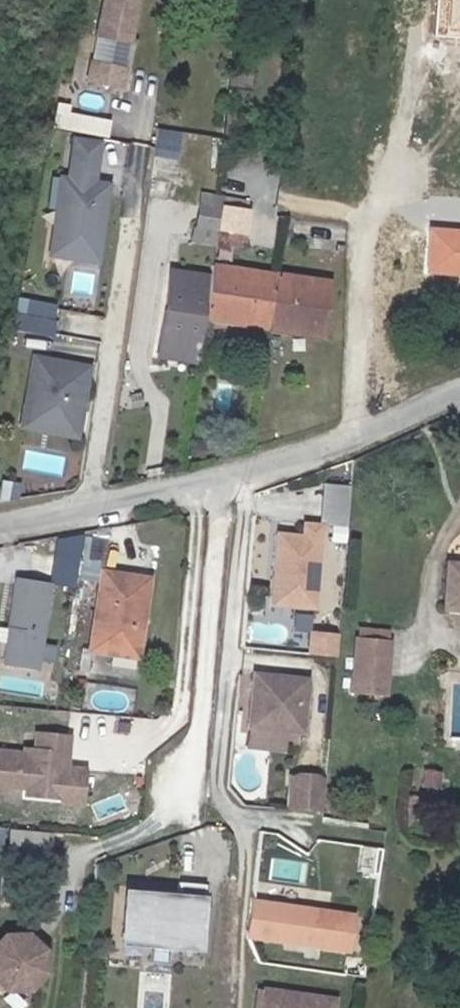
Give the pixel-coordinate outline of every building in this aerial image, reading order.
[(131,45),(142,0),(110,0),(101,37),(131,45)] [(95,61),(126,68),(131,45),(101,37),(95,61)] [(91,79),(121,86),(126,68),(95,61),(91,79)] [(51,126),(105,132),(107,117),(53,110),(51,126)] [(156,150),(150,181),(173,185),(181,135),(158,132),(156,150)] [(68,179),(93,183),(96,163),(71,160),(68,179)] [(61,229),(68,179),(61,178),(53,228),(61,229)] [(98,255),(108,186),(93,183),(68,179),(61,229),(53,228),(51,248),(98,255)] [(218,227),(222,207),(200,203),(196,227),(218,231),(218,227)] [(247,211),(222,207),(218,227),(218,231),(216,242),(239,246),(241,234),(243,234),(247,211)] [(194,238),(216,242),(218,231),(196,227),(194,238)] [(51,248),(50,255),(97,262),(98,255),(51,248)] [(203,321),(267,330),(274,277),(274,275),(212,266),(211,276),(205,308),(203,321)] [(205,308),(211,276),(169,270),(156,358),(196,364),(198,351),(202,328),(203,321),(205,308)] [(274,277),(267,330),(321,337),(330,283),(274,275),(274,277)] [(21,298),(19,309),(62,318),(64,306),(21,298)] [(266,337),(267,330),(203,321),(202,328),(266,337)] [(56,360),(34,356),(29,386),(35,395),(32,412),(38,421),(78,428),(89,366),(64,361),(63,365),(55,364),(56,360)] [(35,395),(29,386),(22,426),(76,435),(78,428),(38,421),(32,412),(35,395)] [(345,488),(319,486),(318,498),(344,500),(345,488)] [(344,500),(318,498),(316,526),(319,527),(330,528),(329,537),(341,538),(344,500)] [(312,610),(319,527),(302,525),(301,538),(275,536),(272,572),(276,572),(276,578),(271,578),(270,598),(285,599),(284,607),(312,610)] [(58,538),(51,584),(72,587),(81,534),(58,538)] [(98,559),(101,540),(86,538),(83,556),(98,559)] [(80,574),(95,576),(98,559),(83,556),(80,574)] [(443,609),(459,610),(459,563),(446,563),(443,609)] [(100,572),(88,649),(134,657),(147,578),(100,572)] [(16,578),(2,663),(37,669),(51,584),(16,578)] [(334,637),(309,635),(307,653),(333,655),(334,637)] [(355,643),(354,652),(386,655),(387,645),(355,643)] [(386,655),(354,652),(350,703),(382,706),(386,655)] [(264,674),(254,673),(250,727),(287,730),(304,731),(308,677),(280,675),(274,680),(269,679),(264,674)] [(250,727),(248,747),(286,750),(287,730),(250,727)] [(0,752),(0,791),(5,791),(5,786),(23,788),(29,795),(43,796),(50,790),(81,793),(83,770),(65,768),(60,768),(61,754),(66,755),(68,738),(36,735),(34,751),(24,750),(23,754),(0,752)] [(320,787),(290,783),(286,816),(315,821),(320,787)] [(29,795),(23,788),(22,799),(80,805),(81,793),(50,790),(43,796),(29,795)] [(40,831),(8,828),(5,852),(37,855),(40,831)] [(40,831),(37,855),(45,856),(48,832),(40,831)] [(150,888),(149,896),(125,893),(121,937),(170,942),(170,948),(196,951),(203,884),(177,881),(176,891),(150,888)] [(252,900),(247,936),(346,951),(351,915),(252,900)] [(2,934),(0,936),(0,983),(6,988),(29,988),(44,970),(42,947),(24,933),(2,934)] [(265,989),(262,1007),(334,1007),(335,999),(265,989)]
